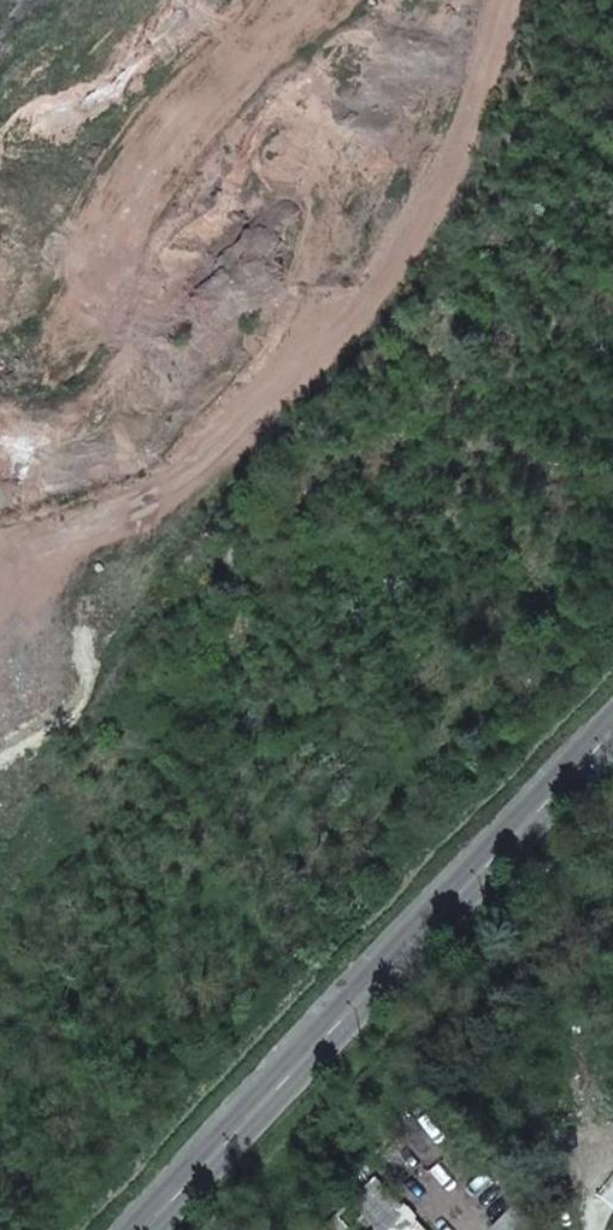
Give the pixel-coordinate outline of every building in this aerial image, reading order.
[(373,1178),(327,1222),(335,1229),(423,1229),(373,1178)] [(515,1204),(492,1226),(496,1229),(540,1229),(515,1204)]
